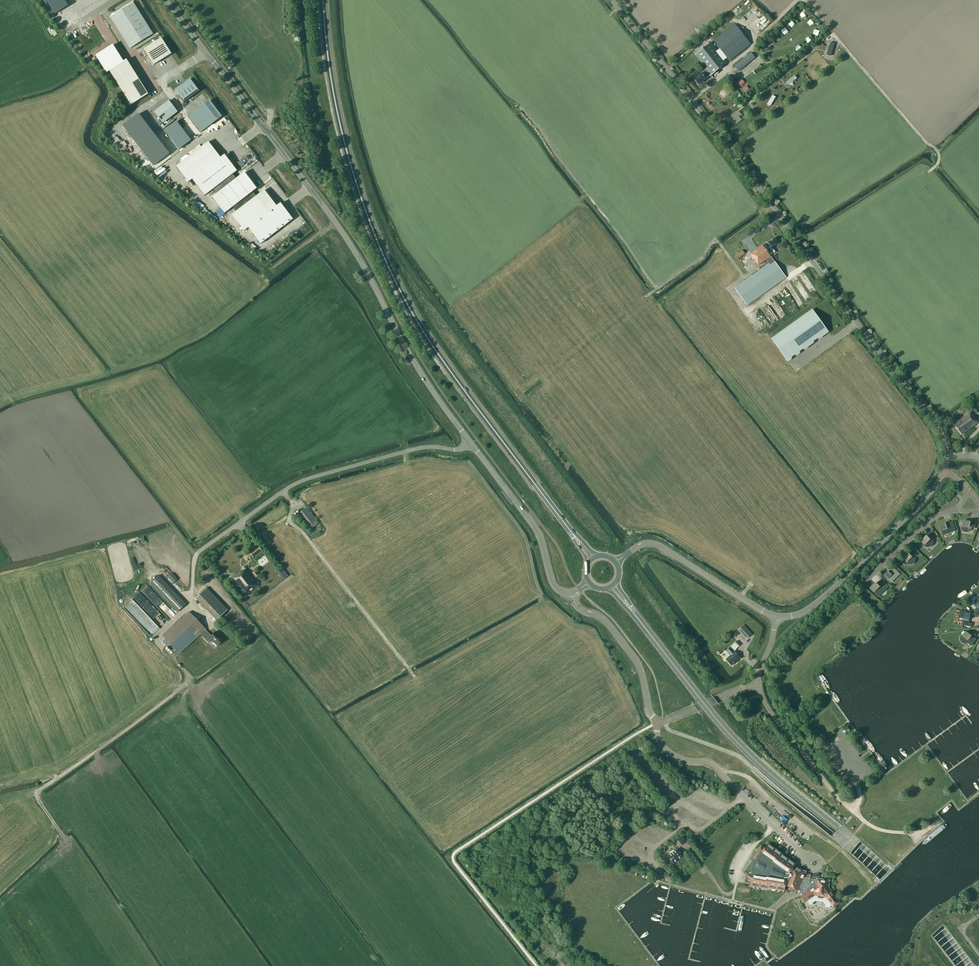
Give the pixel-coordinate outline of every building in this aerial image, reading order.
[(55,14),(68,6),(64,0),(46,0),(55,14)] [(138,10),(133,1),(124,6),(125,8),(111,16),(131,48),(152,35),(137,10),(138,10)] [(751,27),(757,34),(771,22),(765,15),(751,27)] [(750,45),(745,38),(735,24),(713,41),(720,49),(717,51),(711,43),(695,55),(705,68),(700,72),(702,73),(694,79),(698,85),(706,78),(705,77),(710,74),(711,75),(726,63),(724,60),(726,58),(729,61),(750,45)] [(161,38),(144,49),(154,65),(171,54),(161,38)] [(123,62),(113,45),(96,56),(106,73),(109,71),(131,105),(148,94),(127,60),(123,62)] [(751,53),(745,58),(735,66),(738,70),(755,58),(751,53)] [(795,75),(785,82),(788,85),(797,78),(795,75)] [(184,102),(199,91),(190,79),(175,89),(184,102)] [(776,97),(772,95),(767,104),(771,106),(776,97)] [(188,115),(201,132),(221,117),(209,100),(188,115)] [(163,123),(177,112),(168,101),(154,112),(163,123)] [(140,113),(124,125),(154,165),(170,153),(140,113)] [(226,130),(232,125),(227,117),(212,127),(215,132),(217,131),(216,128),(219,126),(223,132),(225,131),(223,129),(225,127),(226,130)] [(164,131),(179,149),(191,140),(176,121),(164,131)] [(205,195),(213,189),(216,194),(212,197),(224,213),(232,207),(236,212),(232,215),(244,231),(248,228),(260,244),(293,219),(280,203),(276,206),(264,190),(256,196),(252,192),(257,189),(244,172),(236,178),(233,174),(237,171),(224,155),(220,158),(208,142),(176,166),(188,182),(192,179),(205,195)] [(766,229),(763,224),(744,237),(748,242),(751,240),(766,229)] [(770,249),(778,243),(775,238),(767,244),(766,243),(751,254),(759,265),(766,260),(769,264),(735,288),(747,305),(786,277),(770,255),(773,253),(770,249)] [(745,253),(742,250),(735,256),(738,259),(745,253)] [(744,273),(748,271),(740,260),(737,263),(744,273)] [(774,300),(768,305),(780,318),(785,313),(774,300)] [(761,312),(771,325),(778,320),(768,307),(761,312)] [(813,310),(772,340),(787,360),(791,357),(795,354),(799,351),(803,348),(814,341),(814,340),(818,338),(828,331),(813,310)] [(759,316),(752,322),(762,333),(769,327),(759,316)] [(967,430),(977,422),(975,419),(976,419),(970,412),(954,424),(961,432),(965,429),(967,430)] [(309,530),(318,523),(306,507),(297,514),(309,530)] [(955,531),(952,521),(946,524),(945,523),(940,525),(944,535),(955,531)] [(961,521),(960,525),(960,526),(961,526),(961,527),(961,528),(961,529),(962,529),(962,530),(963,531),(964,531),(965,532),(966,532),(967,532),(968,531),(969,531),(970,530),(971,529),(971,528),(971,527),(976,528),(975,528),(976,522),(972,522),(972,525),(969,525),(970,522),(963,521),(963,522),(961,521)] [(922,541),(921,543),(923,545),(923,546),(924,545),(925,546),(926,547),(927,547),(928,547),(929,547),(930,546),(931,546),(932,544),(933,543),(933,542),(933,541),(933,540),(933,539),(932,538),(935,535),(934,535),(930,531),(927,534),(929,535),(927,537),(926,536),(921,540),(922,541)] [(261,551),(257,545),(254,547),(255,549),(252,551),(251,550),(244,556),(248,561),(261,551)] [(914,556),(913,556),(917,553),(916,552),(916,553),(912,549),(909,551),(911,553),(909,555),(908,554),(903,558),(907,562),(905,563),(905,564),(907,562),(908,563),(909,563),(910,564),(911,564),(912,564),(912,563),(913,563),(914,562),(915,561),(915,560),(915,559),(915,558),(915,557),(914,557),(914,556)] [(166,568),(162,573),(167,577),(171,572),(166,568)] [(899,573),(893,568),(889,572),(888,571),(884,575),(890,582),(894,578),(895,579),(894,578),(899,573)] [(245,596),(258,586),(245,569),(242,571),(241,571),(231,578),(245,596)] [(177,579),(171,573),(167,577),(173,583),(177,579)] [(177,612),(185,605),(157,576),(150,583),(177,612)] [(888,586),(881,579),(878,582),(879,583),(877,584),(876,584),(875,583),(871,588),(874,591),(873,593),(875,591),(878,595),(883,591),(882,590),(884,588),(885,589),(888,586)] [(142,590),(152,602),(158,597),(165,605),(148,585),(142,590)] [(207,587),(196,598),(199,602),(203,598),(221,616),(228,609),(207,587)] [(963,625),(971,627),(972,623),(966,622),(966,620),(969,620),(970,614),(965,613),(966,610),(965,610),(965,611),(960,611),(958,621),(962,621),(961,625),(962,625),(962,626),(963,626),(963,625)] [(205,629),(189,612),(163,636),(176,650),(179,653),(196,637),(196,638),(200,634),(208,642),(211,639),(217,646),(224,640),(219,635),(216,631),(211,636),(205,629)] [(752,634),(744,625),(738,630),(746,639),(752,634)] [(960,638),(960,639),(960,640),(961,640),(961,641),(961,642),(962,642),(963,643),(964,643),(965,643),(966,643),(967,643),(968,643),(971,646),(973,644),(972,643),(976,639),(973,637),(971,639),(969,638),(971,636),(966,632),(965,632),(963,631),(960,634),(961,635),(961,636),(960,636),(960,637),(960,638)] [(176,650),(165,638),(162,641),(173,653),(176,650)] [(732,665),(740,657),(735,651),(734,652),(730,647),(726,651),(731,655),(726,659),(732,665)] [(805,902),(807,901),(809,904),(812,905),(813,904),(813,903),(815,901),(823,902),(825,905),(824,905),(826,907),(828,907),(832,905),(833,907),(839,903),(829,888),(828,888),(829,880),(817,879),(804,877),(805,874),(800,872),(801,870),(796,867),(794,871),(792,870),(796,864),(782,854),(768,844),(765,848),(761,846),(757,852),(757,853),(752,860),(744,871),(748,874),(746,882),(751,883),(751,886),(768,889),(768,888),(784,891),(784,892),(786,892),(787,890),(789,886),(798,890),(798,889),(803,895),(801,896),(805,902)] [(673,863),(682,856),(677,849),(674,851),(673,850),(670,853),(667,856),(673,863)]
